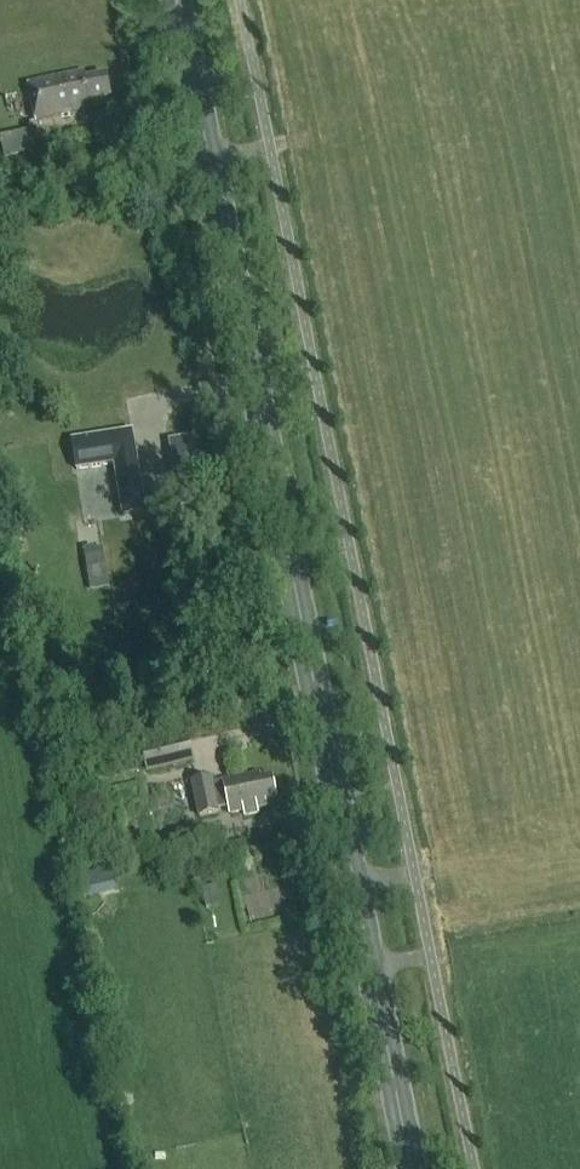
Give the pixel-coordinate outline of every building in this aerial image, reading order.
[(81,105),(110,99),(106,76),(85,80),(84,73),(29,83),(36,122),(83,113),(81,105)] [(35,149),(31,130),(1,136),(5,155),(35,149)] [(145,513),(132,432),(72,442),(76,471),(115,464),(123,517),(145,513)] [(100,589),(120,585),(112,545),(91,550),(100,589)] [(141,750),(147,774),(195,762),(189,739),(141,750)] [(215,813),(228,811),(229,814),(242,811),(243,817),(259,814),(258,809),(267,808),(266,801),(276,799),(272,778),(261,780),(260,774),(222,782),(223,784),(210,786),(209,781),(190,785),(197,819),(216,816),(215,813)] [(82,900),(90,898),(117,892),(112,870),(77,878),(82,900)] [(217,886),(203,888),(206,908),(221,906),(217,886)]
